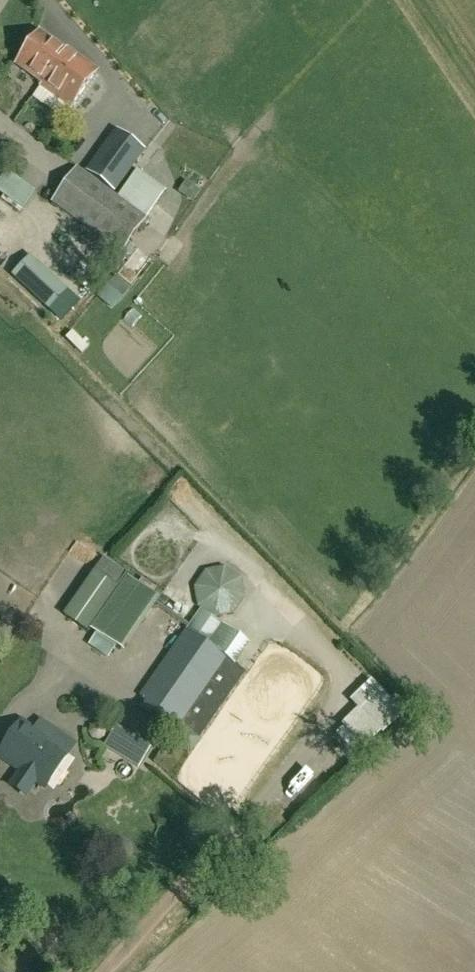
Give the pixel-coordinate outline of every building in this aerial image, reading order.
[(40,83),(63,51),(39,34),(16,66),(40,83)] [(63,51),(40,83),(38,86),(69,107),(95,70),(65,49),(63,51)] [(117,130),(101,150),(129,171),(145,151),(117,130)] [(15,170),(2,188),(32,209),(45,190),(15,170)] [(111,195),(89,179),(77,170),(52,204),(119,253),(144,218),(111,195)] [(36,300),(55,279),(30,256),(11,277),(36,300)] [(116,306),(130,289),(116,276),(101,293),(116,306)] [(108,604),(138,625),(155,600),(125,579),(127,575),(104,559),(94,572),(64,615),(87,633),(89,630),(108,604)] [(194,588),(198,607),(214,617),(233,614),(244,598),(240,578),(223,567),(205,571),(194,588)] [(164,735),(189,752),(244,673),(186,632),(140,698),(173,721),(164,735)] [(340,699),(348,707),(331,723),(354,747),(393,709),(362,677),(340,699)] [(20,722),(0,751),(0,758),(45,789),(68,755),(20,722)] [(151,765),(161,742),(124,725),(114,748),(151,765)]
